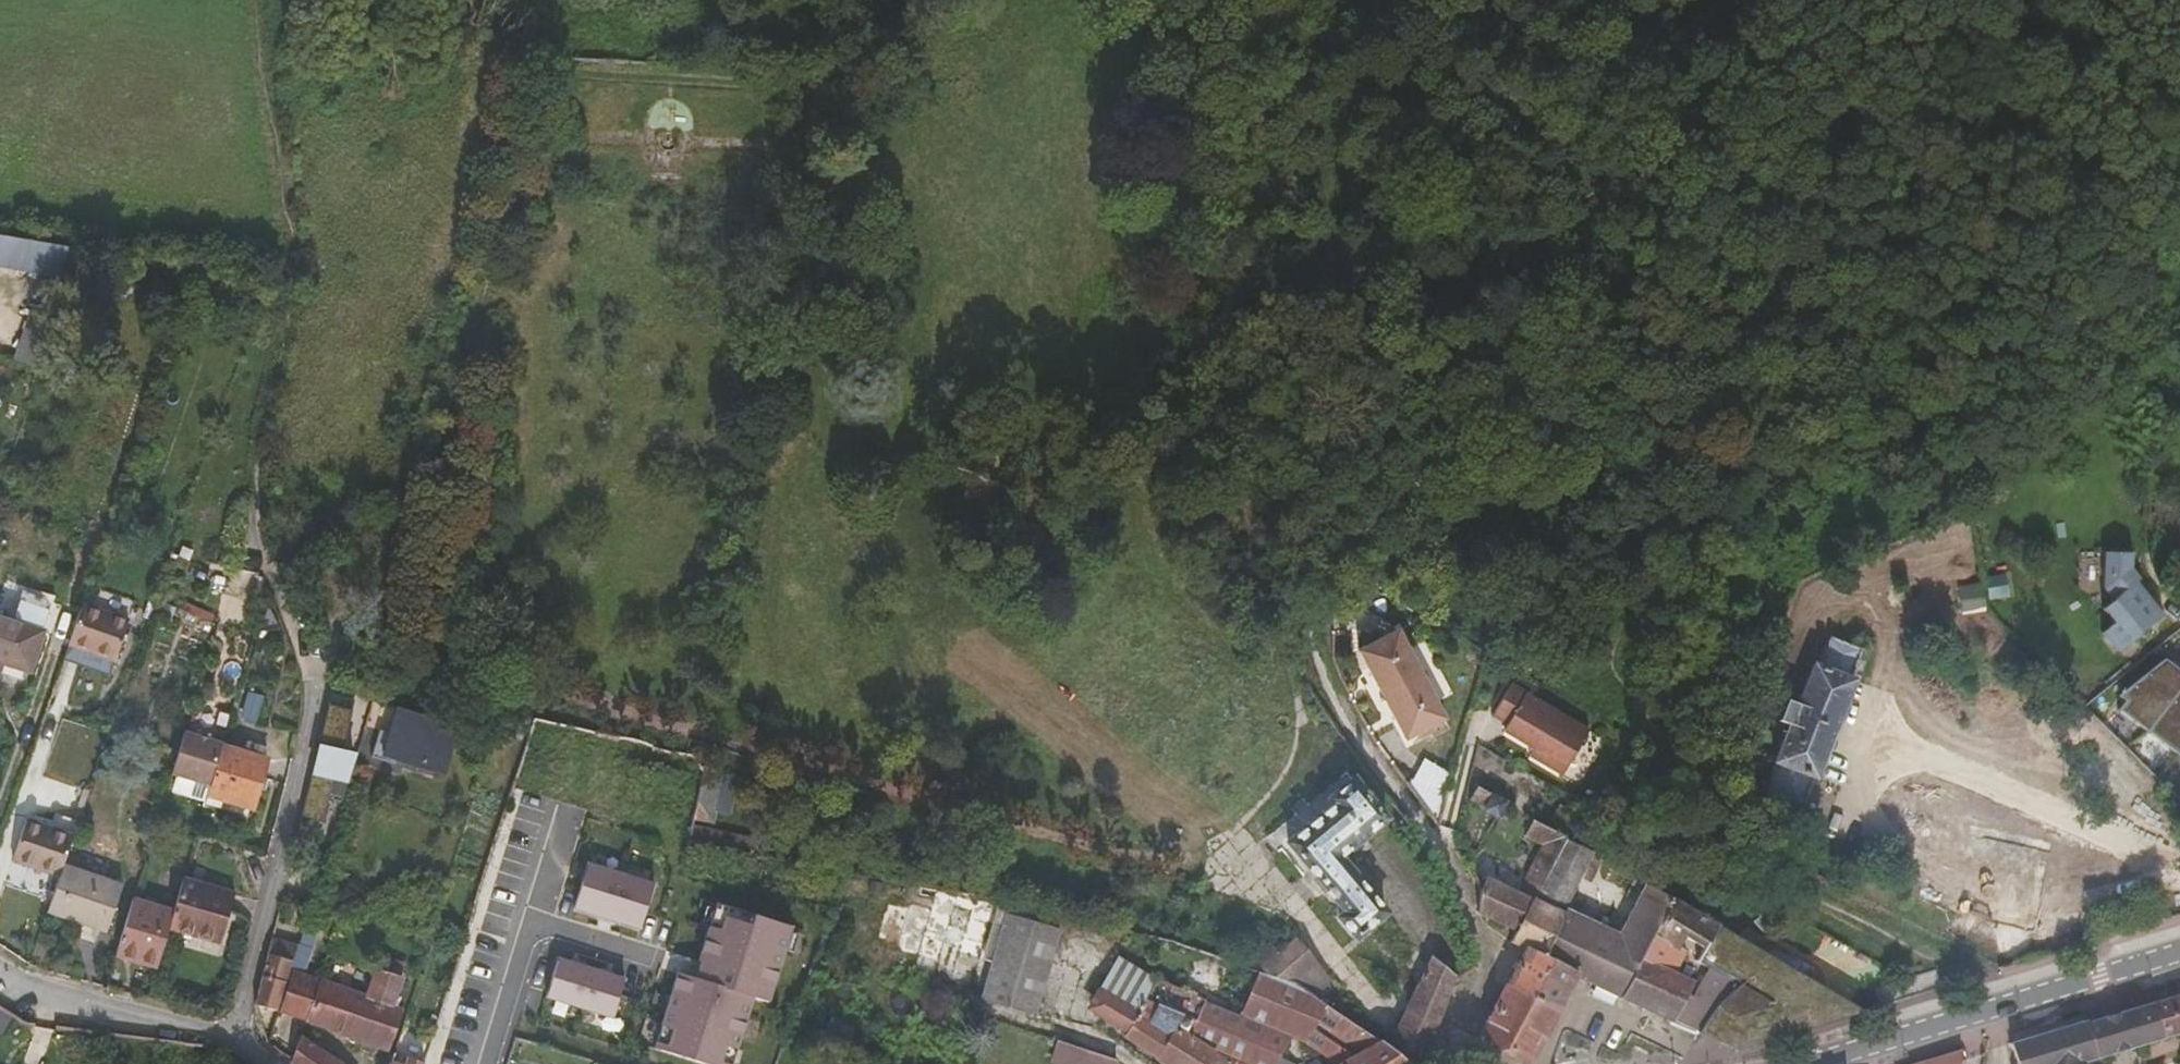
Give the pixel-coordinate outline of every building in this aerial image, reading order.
[(2096,172),(2072,158),(2064,173),(2088,187),(2096,172)] [(74,248),(0,232),(0,272),(66,286),(74,248)] [(2142,581),(2133,569),(2131,555),(2105,558),(2109,594),(2116,602),(2106,611),(2117,624),(2105,634),(2121,654),(2144,636),(2140,631),(2162,613),(2139,584),(2142,581)] [(84,598),(64,657),(110,674),(131,615),(84,598)] [(0,615),(0,672),(25,681),(41,630),(0,615)] [(1442,715),(1394,627),(1356,648),(1404,736),(1442,715)] [(1773,761),(1776,762),(1764,793),(1802,808),(1815,777),(1817,778),(1855,681),(1851,679),(1861,649),(1828,636),(1816,665),(1811,664),(1773,761)] [(2119,690),(2127,701),(2107,715),(2123,738),(2150,720),(2172,751),(2179,745),(2179,664),(2173,653),(2119,690)] [(1583,729),(1508,680),(1490,710),(1505,719),(1499,728),(1528,747),(1537,752),(1533,759),(1557,773),(1583,729)] [(330,707),(354,713),(356,703),(332,697),(330,707)] [(348,781),(354,762),(343,759),(354,713),(330,707),(304,819),(327,824),(338,778),(348,781)] [(392,708),(384,733),(378,731),(370,757),(393,764),(395,756),(437,769),(445,744),(450,726),(392,708)] [(211,785),(223,746),(223,744),(186,733),(173,774),(211,785)] [(450,746),(445,744),(437,769),(442,771),(450,746)] [(211,785),(208,795),(206,803),(219,807),(222,799),(255,809),(268,759),(223,746),(211,785)] [(1537,752),(1528,747),(1524,753),(1533,759),(1537,752)] [(1427,768),(1412,761),(1402,780),(1417,800),(1425,775),(1427,768)] [(694,817),(713,821),(715,810),(722,776),(704,771),(694,817)] [(1452,773),(1450,772),(1448,780),(1425,775),(1417,800),(1438,830),(1448,789),(1452,773)] [(722,776),(715,810),(730,814),(738,780),(722,776)] [(1330,800),(1333,805),(1289,843),(1345,913),(1339,919),(1356,939),(1385,913),(1339,858),(1387,821),(1354,781),(1330,800)] [(1496,818),(1505,801),(1493,794),(1480,788),(1473,802),(1485,809),(1484,811),(1496,818)] [(74,832),(28,816),(15,855),(60,871),(64,860),(68,850),(74,832)] [(1542,844),(1549,829),(1532,820),(1523,836),(1542,844)] [(688,841),(763,855),(765,841),(691,826),(688,841)] [(1519,894),(1486,879),(1481,892),(1478,915),(1516,932),(1531,899),(1534,900),(1564,837),(1549,829),(1542,844),(1519,894)] [(1564,837),(1534,900),(1563,914),(1593,853),(1564,837)] [(761,881),(766,856),(763,855),(688,841),(687,849),(684,867),(761,881)] [(822,861),(812,859),(811,865),(815,866),(821,867),(822,861)] [(60,871),(47,907),(80,920),(96,873),(64,860),(60,871)] [(587,864),(573,909),(639,929),(653,884),(587,864)] [(96,873),(80,920),(106,930),(124,883),(96,873)] [(174,912),(169,928),(205,938),(218,890),(184,879),(174,912)] [(1677,901),(1646,883),(1621,933),(1595,984),(1627,998),(1647,958),(1677,901)] [(205,938),(221,943),(235,895),(218,890),(205,938)] [(979,960),(995,901),(970,896),(968,900),(931,890),(925,909),(909,905),(902,910),(892,944),(896,952),(912,956),(933,962),(937,948),(939,943),(955,948),(954,953),(979,960)] [(133,899),(114,957),(157,970),(169,928),(174,912),(133,899)] [(1560,921),(1563,914),(1534,900),(1531,899),(1516,932),(1510,944),(1525,951),(1508,986),(1534,997),(1551,960),(1544,957),(1560,921)] [(1647,958),(1676,973),(1693,981),(1674,1021),(1699,1032),(1703,1023),(1707,1025),(1719,1006),(1771,956),(1677,901),(1647,958)] [(716,903),(698,961),(700,962),(695,978),(677,973),(654,1048),(706,1063),(732,1063),(752,997),(768,1002),(791,926),(716,903)] [(1056,929),(1003,914),(980,1000),(1033,1016),(1056,929)] [(1551,960),(1576,970),(1580,958),(1577,949),(1585,933),(1560,921),(1544,957),(1551,960)] [(1595,984),(1621,933),(1598,921),(1580,958),(1576,970),(1576,974),(1595,984)] [(1998,931),(2005,956),(2036,948),(2029,923),(1998,931)] [(1173,946),(1134,936),(1100,991),(1134,1012),(1154,979),(1173,946)] [(1293,982),(1313,996),(1329,981),(1295,938),(1278,954),(1269,945),(1244,967),(1249,968),(1293,982)] [(297,947),(274,940),(260,1000),(259,1006),(277,1011),(289,972),(297,947)] [(955,948),(939,943),(937,948),(954,953),(955,948)] [(1267,1025),(1228,1009),(1244,967),(1225,962),(1173,946),(1154,979),(1206,1000),(1189,1039),(1214,1054),(1233,1063),(1250,1063),(1267,1025)] [(1719,1006),(1707,1025),(1726,1035),(1722,1043),(1738,1051),(1864,1012),(1771,956),(1719,1006)] [(1432,957),(1410,1001),(1388,1046),(1411,1063),(1418,1063),(1432,1038),(1438,1022),(1452,982),(1457,978),(1432,957)] [(558,958),(546,997),(612,1018),(624,979),(558,958)] [(1627,998),(1657,1012),(1676,973),(1647,958),(1627,998)] [(1534,997),(1559,1007),(1576,974),(1576,970),(1551,960),(1534,997)] [(1228,1009),(1267,1025),(1304,1041),(1326,1004),(1313,996),(1293,982),(1249,968),(1244,967),(1228,1009)] [(320,983),(307,1021),(390,1049),(403,1011),(391,1007),(403,978),(399,977),(381,972),(377,970),(368,999),(321,982),(320,983)] [(289,972),(277,1011),(307,1021),(320,983),(289,972)] [(1676,973),(1657,1012),(1674,1021),(1693,981),(1676,973)] [(1206,1000),(1154,979),(1134,1012),(1132,1016),(1167,1038),(1173,1030),(1189,1039),(1206,1000)] [(1537,1053),(1559,1007),(1534,997),(1508,986),(1480,1039),(1530,1063),(1531,1063),(1537,1053)] [(1132,1016),(1134,1012),(1100,991),(1088,1010),(1107,1022),(1121,1034),(1122,1031),(1132,1016)] [(2133,1047),(2179,1033),(2179,995),(2122,1012),(2133,1047)] [(1388,1046),(1379,1040),(1326,1004),(1304,1041),(1338,1063),(1411,1063),(1388,1046)] [(2098,1019),(2109,1054),(2121,1050),(2133,1047),(2122,1012),(2110,1015),(2098,1019)] [(1156,1055),(1167,1038),(1132,1016),(1122,1031),(1121,1034),(1156,1055)] [(2063,1063),(2082,1063),(2083,1062),(2109,1054),(2098,1019),(2092,1021),(2086,1023),(2085,1021),(2083,1022),(2053,1031),(2063,1063)] [(1703,1023),(1699,1032),(1722,1043),(1726,1035),(1707,1025),(1703,1023)] [(293,1055),(292,1063),(293,1063),(337,1063),(307,1046),(312,1032),(303,1029),(293,1055)] [(1167,1063),(1207,1063),(1214,1054),(1189,1039),(1173,1030),(1167,1038),(1156,1055),(1155,1057),(1162,1061),(1167,1063)] [(2053,1031),(2010,1044),(2014,1063),(2063,1063),(2053,1031)] [(1058,1038),(1052,1059),(1069,1063),(1073,1063),(1078,1044),(1058,1038)] [(1078,1044),(1073,1063),(1112,1063),(1114,1056),(1078,1044)] [(1963,1049),(1911,1063),(1959,1063),(1963,1049)] [(1261,1050),(1253,1063),(1291,1063),(1261,1050)] [(1233,1063),(1214,1054),(1207,1063),(1233,1063)]
